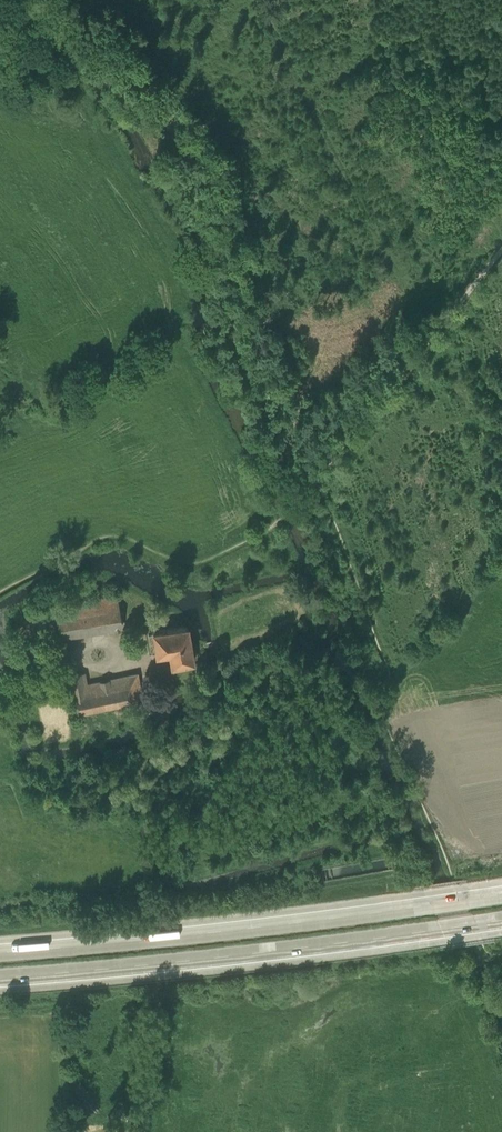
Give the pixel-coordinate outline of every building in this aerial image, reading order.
[(283,450),(276,454),(280,462),(286,458),(283,450)] [(90,600),(90,597),(87,598),(87,600),(65,604),(67,616),(56,618),(60,636),(122,626),(117,595),(90,600)] [(188,626),(153,631),(156,655),(169,653),(171,666),(194,661),(188,626)] [(138,674),(85,685),(83,673),(67,676),(75,714),(141,700),(138,674)]
